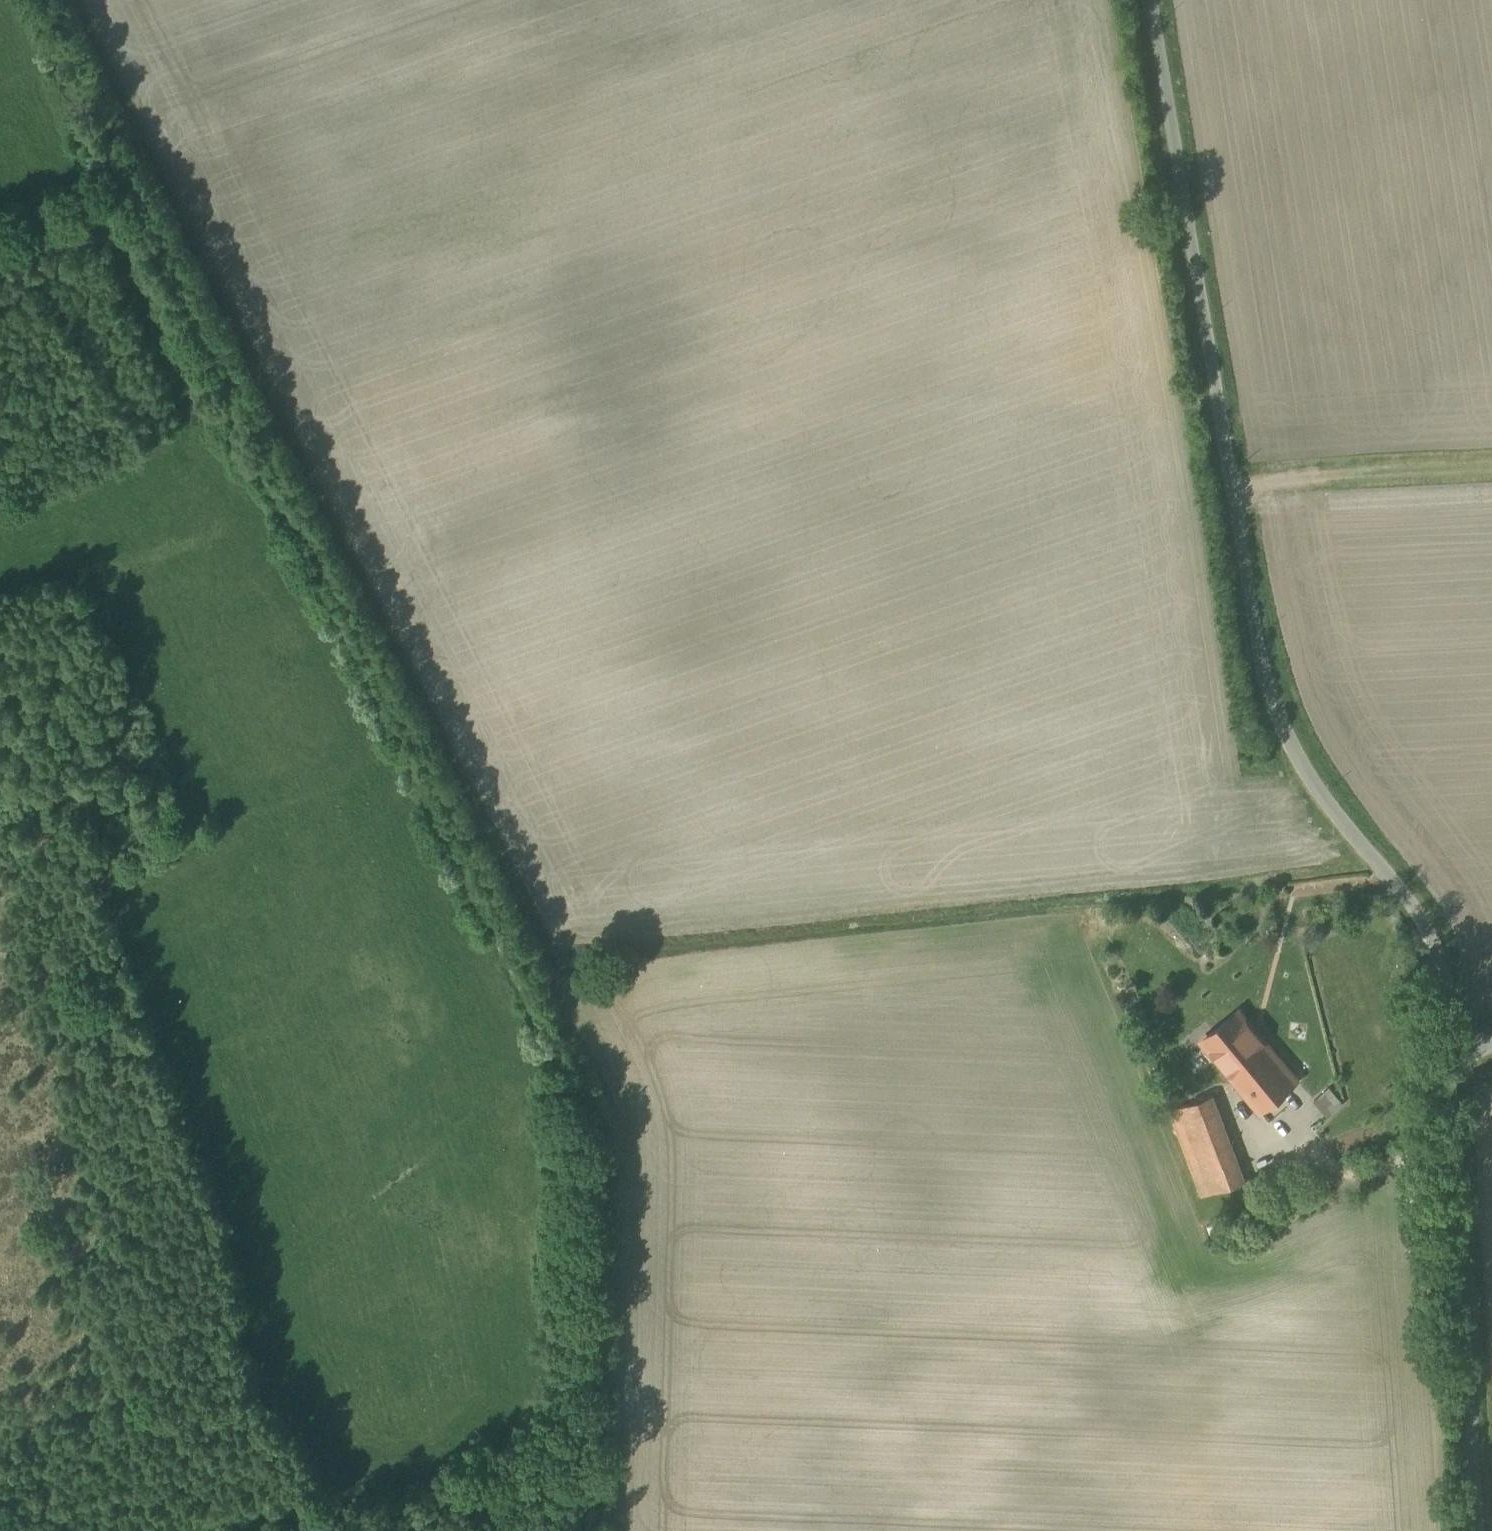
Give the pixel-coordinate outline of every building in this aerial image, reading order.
[(1240,1008),(1203,1039),(1231,1072),(1268,1041),(1240,1008)] [(1268,1041),(1231,1072),(1260,1107),(1297,1076),(1268,1041)] [(1213,1093),(1170,1109),(1203,1194),(1246,1178),(1213,1093)]
